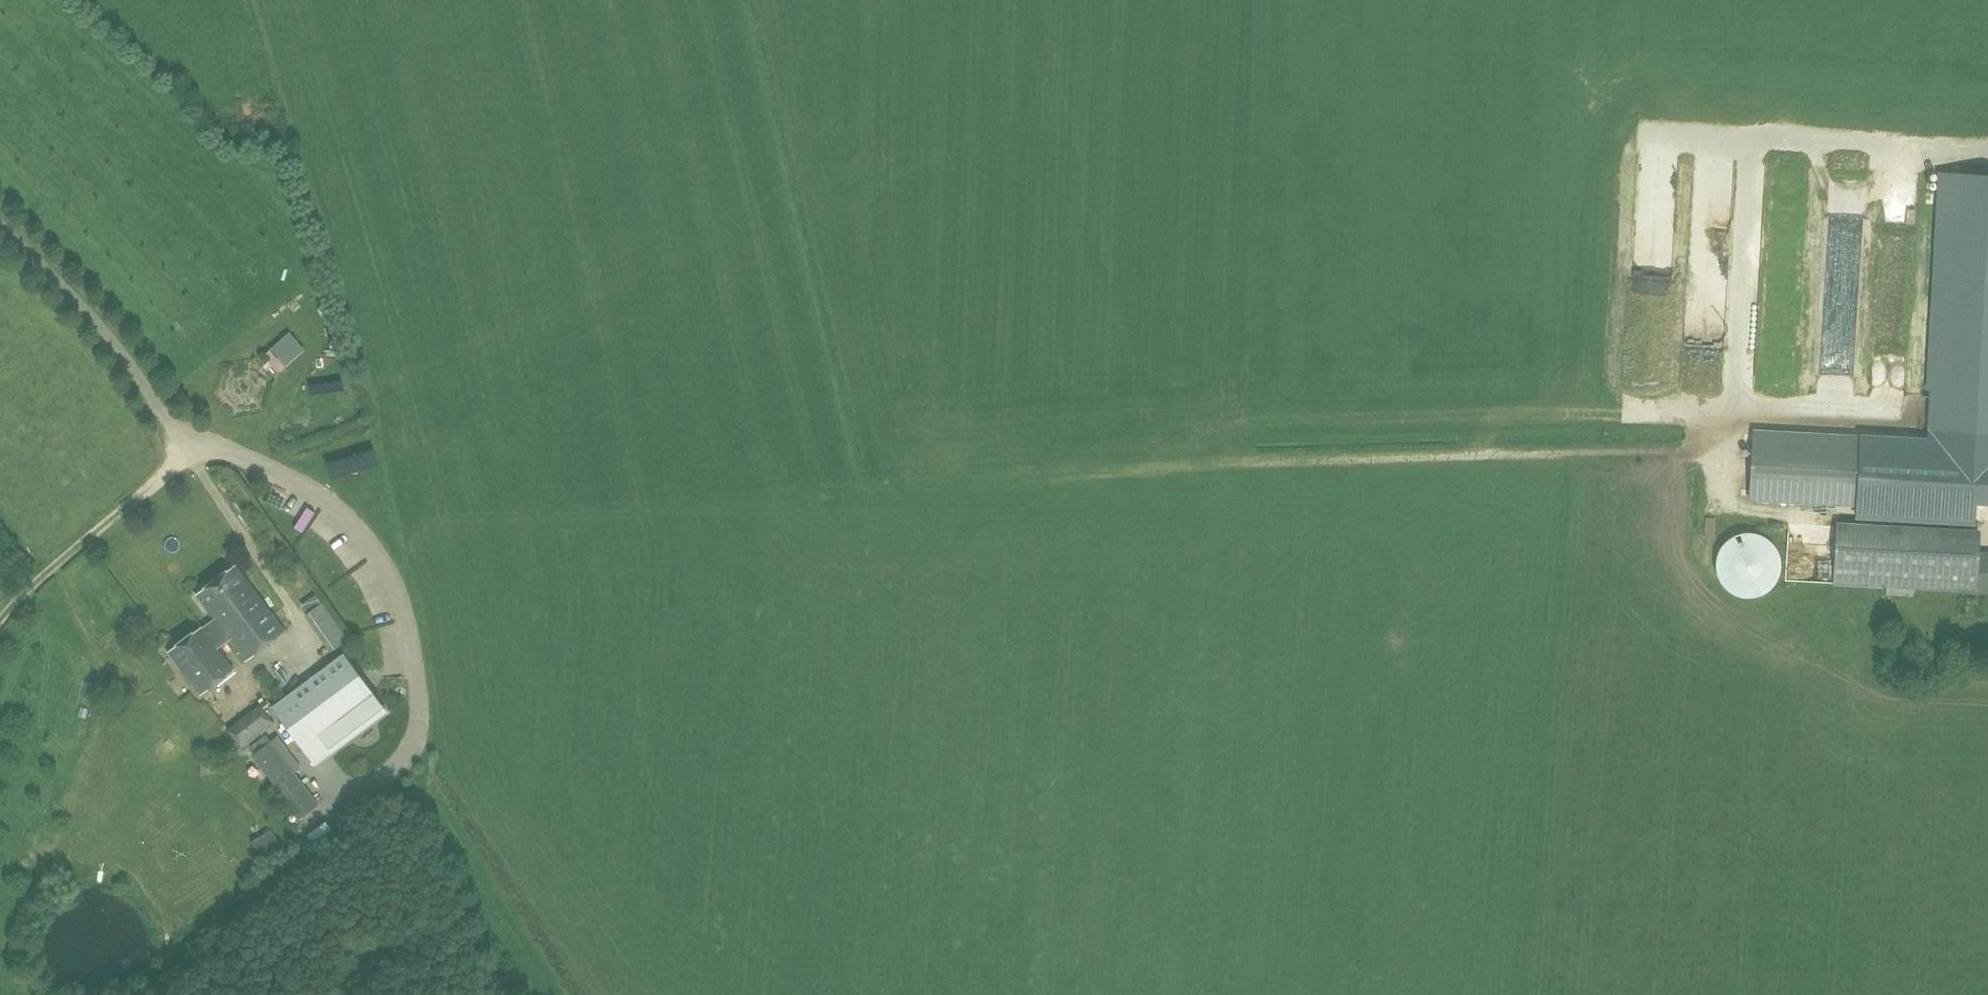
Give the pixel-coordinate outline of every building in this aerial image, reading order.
[(1927,443),(1956,444),(1957,432),(1987,434),(1987,177),(1942,174),(1927,439),(1927,443)] [(1783,248),(1784,269),(1808,268),(1808,248),(1783,248)] [(1748,501),(1855,504),(1854,516),(1972,523),(1973,501),(1987,502),(1987,434),(1957,432),(1956,444),(1927,443),(1927,439),(1844,434),(1843,434),(1752,430),(1748,501)] [(1717,574),(1724,584),(1733,591),(1745,595),(1756,594),(1767,589),(1776,581),(1781,571),(1783,560),(1781,549),(1775,539),(1767,532),(1756,528),(1745,527),(1733,531),(1723,538),(1717,549),(1715,561),(1717,574)] [(1976,592),(1978,535),(1835,528),(1832,585),(1976,592)] [(201,695),(233,670),(213,644),(226,634),(247,662),(285,632),(235,566),(196,596),(215,620),(202,630),(201,629),(169,654),(201,695)] [(387,711),(346,656),(273,710),(314,765),(387,711)] [(227,729),(242,749),(274,725),(260,704),(227,729)] [(260,748),(255,742),(250,747),(254,752),(260,748)] [(319,803),(295,772),(276,787),(299,818),(319,803)]
